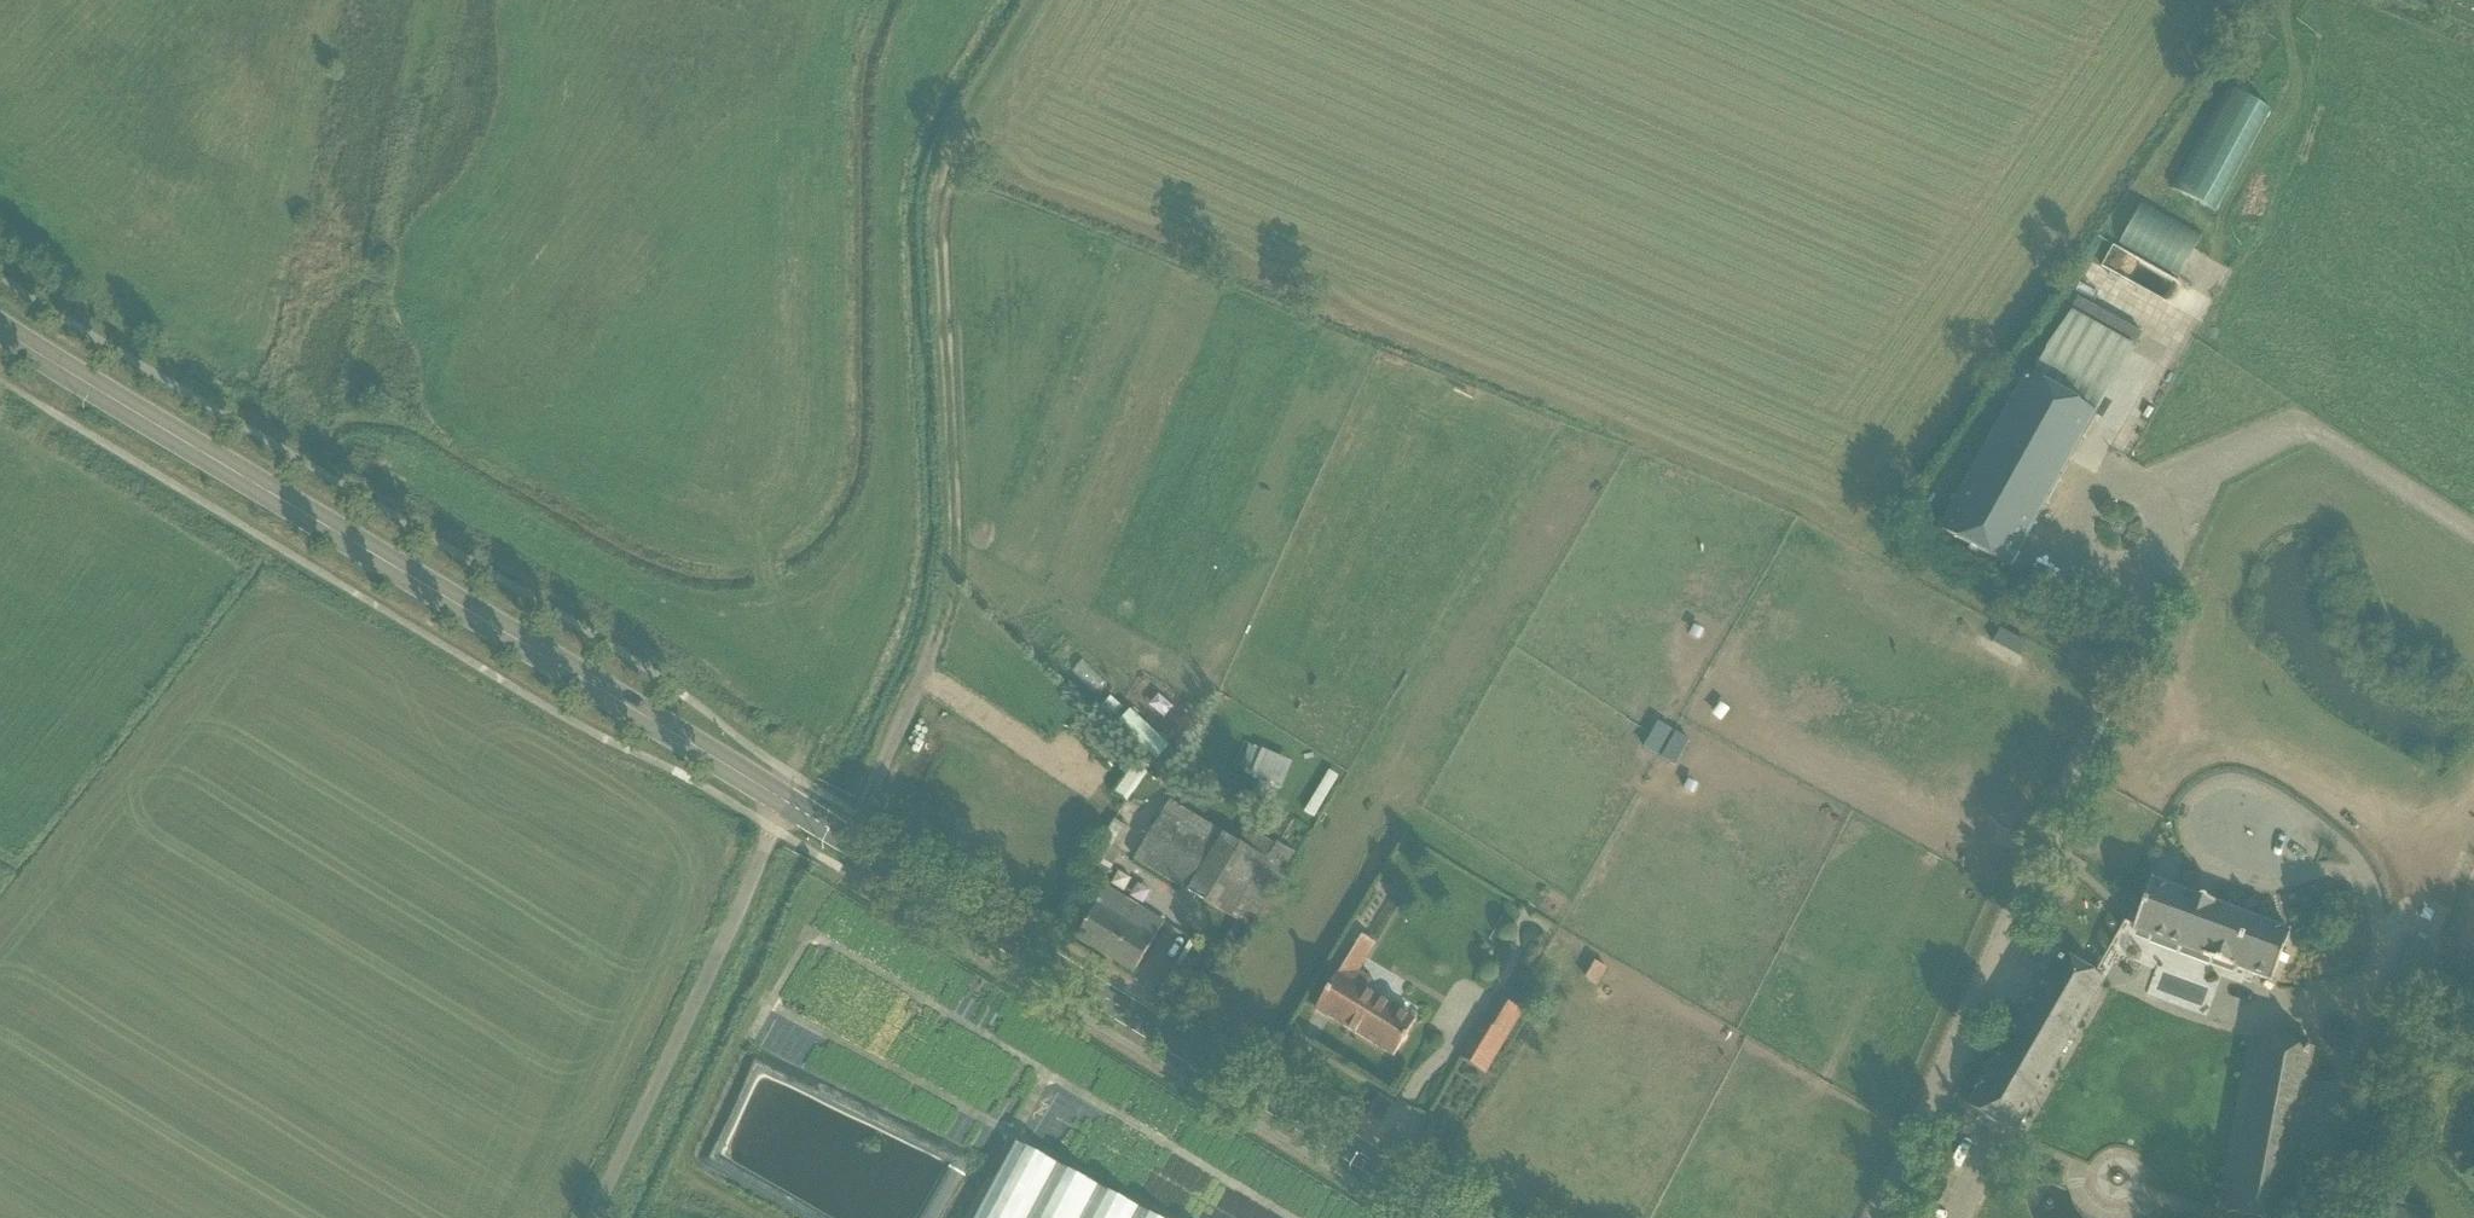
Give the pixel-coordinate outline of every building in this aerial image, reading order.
[(2188,284),(2211,245),(2152,210),(2129,249),(2188,284)] [(2030,578),(2147,335),(2075,301),(1958,544),(2030,578)] [(1175,807),(1143,870),(1267,932),(1305,857),(1287,848),(1281,860),(1175,807)] [(1110,846),(1123,853),(1136,831),(1123,824),(1110,846)] [(2120,926),(2260,976),(2278,926),(2138,876),(2120,926)] [(1087,951),(1148,979),(1175,921),(1114,893),(1087,951)] [(2063,959),(1982,1116),(2036,1144),(2117,986),(2063,959)] [(1301,1011),(1390,1058),(1415,1010),(1327,964),(1301,1011)] [(1594,985),(1607,993),(1618,975),(1606,967),(1594,985)] [(1505,1033),(1491,1026),(1470,1064),(1500,1080),(1534,1016),(1518,1008),(1505,1033)] [(2267,1045),(2252,1140),(2268,1143),(2266,1159),(2282,1161),(2283,1150),(2306,1153),(2322,1054),(2267,1045)] [(985,1217),(1161,1217),(1018,1149),(985,1217)] [(2376,1208),(2372,1217),(2400,1217),(2376,1208)]
